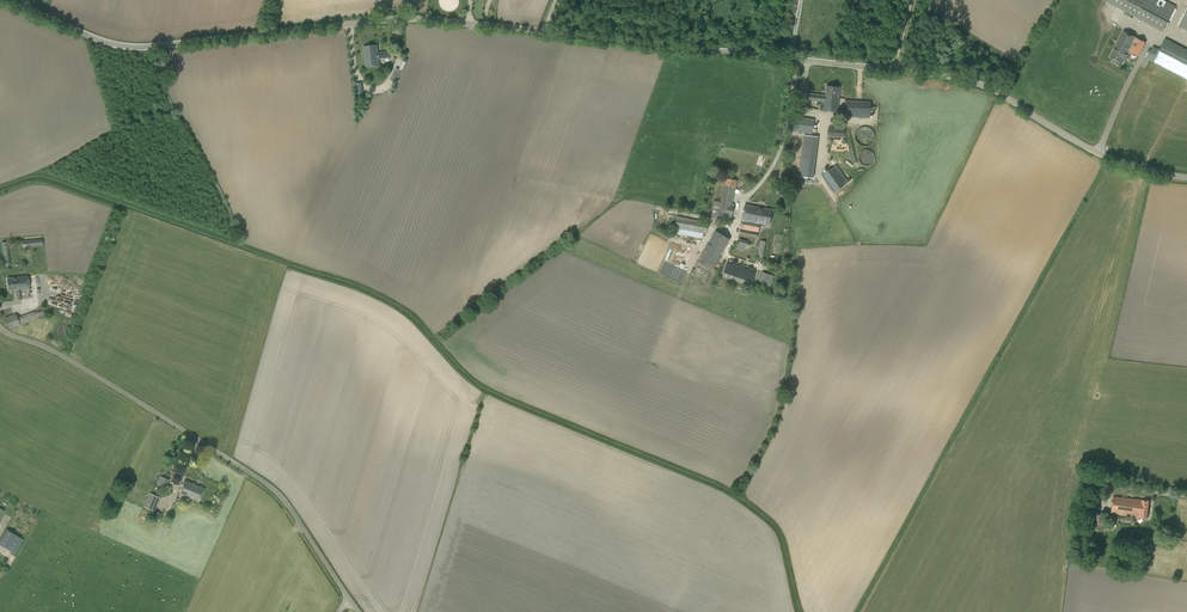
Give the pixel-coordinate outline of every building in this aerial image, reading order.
[(1175,7),(1163,0),(1107,0),(1107,1),(1163,31),(1175,7)] [(1178,26),(1186,31),(1186,9),(1178,26)] [(1138,56),(1145,42),(1123,31),(1110,57),(1123,63),(1129,51),(1138,56)] [(1165,39),(1160,50),(1153,46),(1146,58),(1186,79),(1186,50),(1165,39)] [(380,65),(379,58),(390,57),(389,50),(378,52),(377,44),(363,46),(365,67),(380,65)] [(399,69),(395,67),(389,80),(397,83),(405,62),(402,60),(399,69)] [(823,110),(837,112),(840,87),(826,86),(825,95),(808,93),(807,100),(824,101),(823,110)] [(846,99),(844,116),(870,118),(871,101),(846,99)] [(796,117),(793,132),(810,134),(812,119),(796,117)] [(856,141),(865,141),(865,144),(873,144),(873,127),(856,128),(856,141)] [(844,130),(830,129),(830,137),(844,137),(844,130)] [(813,178),(815,165),(800,163),(798,177),(813,178)] [(821,175),(833,193),(847,183),(834,166),(821,175)] [(720,202),(714,200),(711,217),(731,221),(734,204),(732,203),(737,180),(722,177),(721,184),(724,185),(720,202)] [(760,223),(769,225),(772,209),(745,204),(739,235),(757,238),(760,223)] [(674,227),(705,233),(708,224),(706,223),(706,221),(677,216),(674,227)] [(709,272),(714,266),(730,239),(715,229),(695,263),(709,272)] [(23,240),(23,247),(43,246),(42,239),(23,240)] [(746,241),(739,239),(736,248),(743,250),(744,247),(749,248),(750,244),(746,243),(746,241)] [(1,242),(5,265),(10,265),(7,241),(1,242)] [(757,257),(762,258),(764,248),(765,242),(760,241),(759,247),(757,257)] [(744,269),(744,268),(739,266),(738,267),(727,263),(724,272),(752,282),(755,273),(744,269)] [(768,280),(769,274),(762,272),(759,281),(765,283),(766,279),(768,280)] [(16,289),(17,299),(29,298),(28,275),(18,276),(18,277),(7,278),(8,290),(16,289)] [(4,318),(9,329),(45,316),(43,308),(18,317),(16,313),(4,318)] [(168,480),(160,476),(156,485),(165,488),(168,480)] [(198,501),(204,488),(185,480),(179,493),(198,501)] [(1142,500),(1113,496),(1111,514),(1131,516),(1130,521),(1134,522),(1134,517),(1140,517),(1147,518),(1149,501),(1142,500)] [(156,506),(146,502),(144,506),(154,510),(156,506)] [(160,513),(154,511),(150,520),(156,522),(160,513)] [(1105,513),(1094,512),(1092,530),(1102,531),(1105,513)] [(6,530),(0,540),(0,545),(16,554),(24,540),(6,530)]
